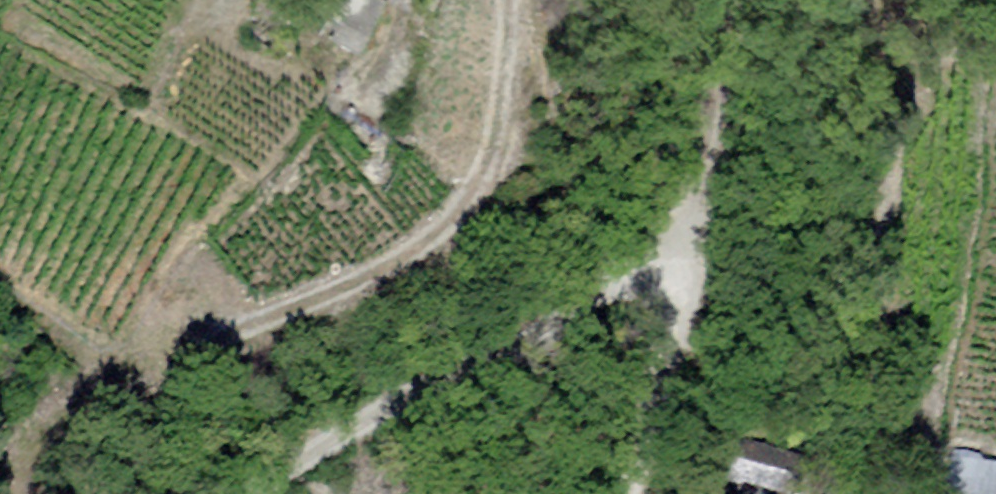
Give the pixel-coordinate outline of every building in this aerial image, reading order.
[(800,459),(747,442),(738,471),(791,488),(800,459)] [(946,462),(942,493),(995,493),(995,468),(946,462)]
